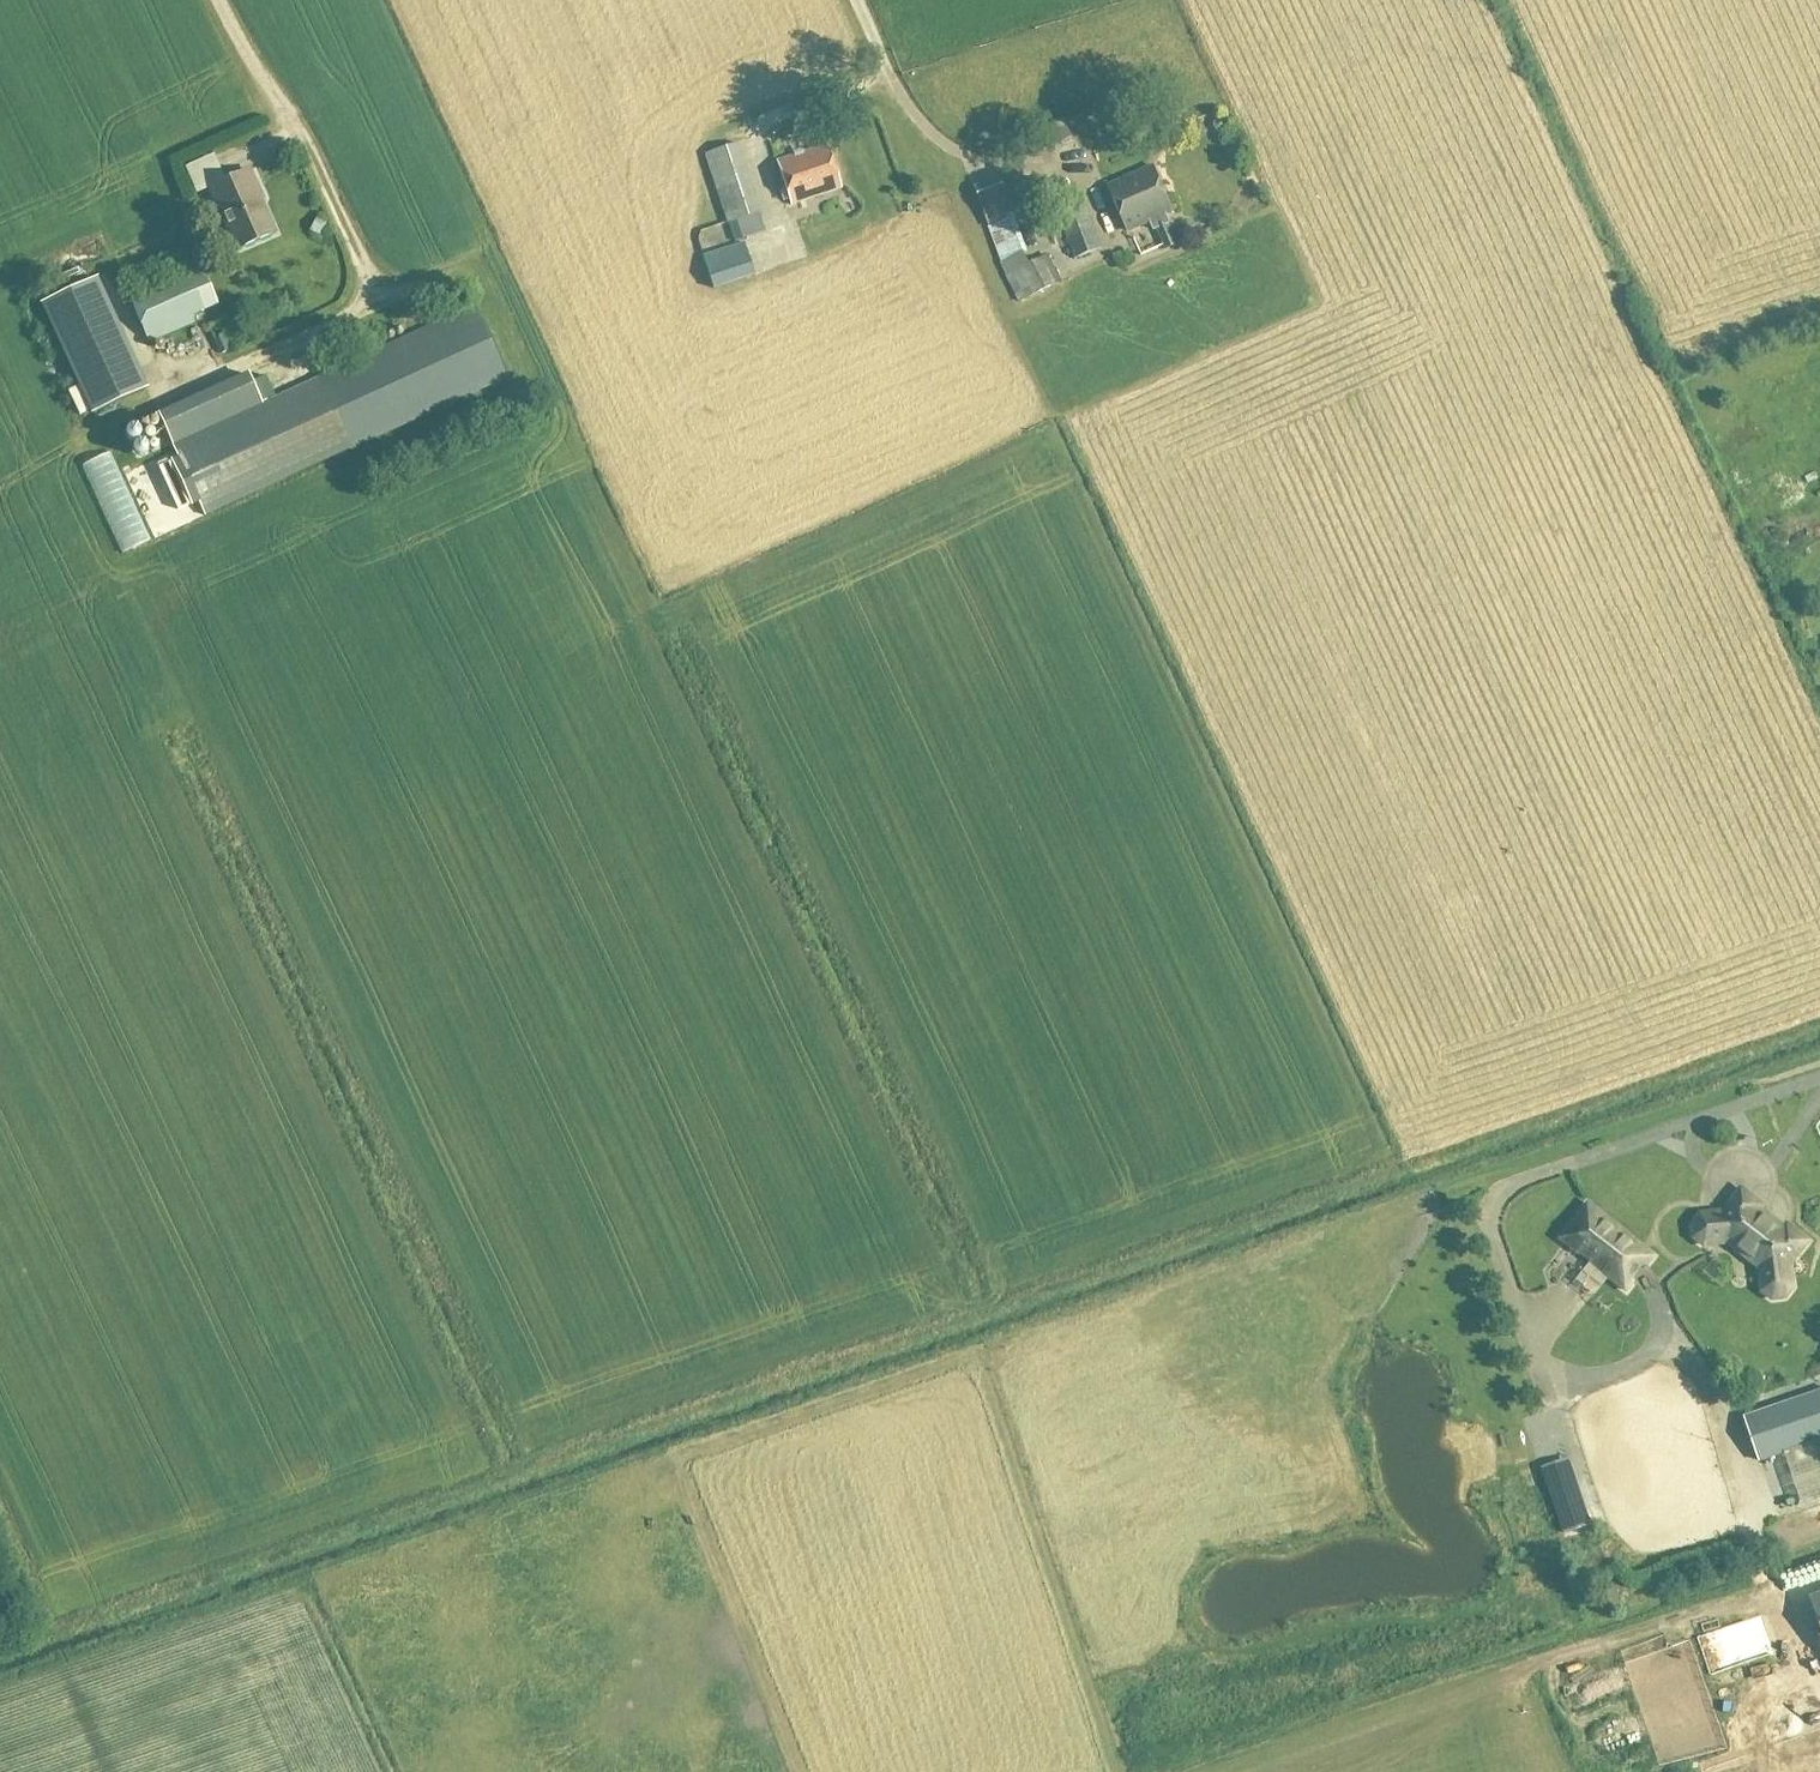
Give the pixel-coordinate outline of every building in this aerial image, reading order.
[(738,144),(705,155),(728,223),(760,212),(738,144)] [(776,161),(791,205),(841,188),(826,144),(776,161)] [(1177,244),(1169,222),(1166,215),(1172,212),(1152,167),(1109,186),(1129,231),(1150,222),(1152,228),(1155,227),(1164,250),(1177,244)] [(250,170),(210,187),(237,249),(275,232),(257,190),(258,189),(250,170)] [(1001,178),(974,188),(988,226),(1016,215),(1001,178)] [(1055,203),(1070,240),(1077,257),(1101,248),(1079,193),(1055,203)] [(760,265),(749,238),(717,251),(729,279),(760,265)] [(1019,301),(1054,284),(1060,281),(1047,255),(1041,258),(1032,263),(1022,240),(996,250),(1000,263),(1006,276),(1019,301)] [(191,315),(204,310),(218,304),(201,262),(129,294),(150,342),(194,322),(191,315)] [(44,304),(95,415),(149,389),(98,279),(44,304)] [(474,307),(317,379),(262,404),(247,373),(158,414),(172,445),(204,515),(349,449),(506,377),(474,307)] [(224,334),(213,339),(219,355),(230,350),(224,334)] [(1755,1211),(1760,1206),(1740,1191),(1725,1211),(1727,1212),(1722,1218),(1717,1214),(1700,1216),(1693,1226),(1694,1238),(1704,1245),(1721,1243),(1723,1239),(1733,1247),(1737,1246),(1753,1259),(1754,1263),(1764,1270),(1761,1274),(1763,1291),(1773,1298),(1784,1296),(1792,1287),(1789,1270),(1784,1266),(1789,1260),(1791,1261),(1802,1246),(1801,1237),(1792,1230),(1783,1231),(1782,1232),(1773,1225),(1774,1223),(1766,1216),(1764,1219),(1755,1211)] [(1647,1267),(1656,1255),(1587,1201),(1557,1239),(1578,1257),(1579,1256),(1606,1277),(1605,1278),(1626,1294),(1635,1283),(1632,1281),(1644,1265),(1647,1267)] [(1745,1417),(1760,1461),(1819,1441),(1819,1390),(1745,1417)] [(1747,1451),(1687,1454),(1690,1518),(1750,1515),(1747,1451)] [(1567,1487),(1549,1493),(1563,1534),(1591,1525),(1586,1511),(1577,1514),(1567,1487)] [(1811,1598),(1819,1625),(1819,1595),(1811,1598)] [(1802,1752),(1802,1741),(1778,1739),(1777,1751),(1802,1752)] [(1805,1754),(1781,1759),(1784,1771),(1809,1771),(1805,1754)]
